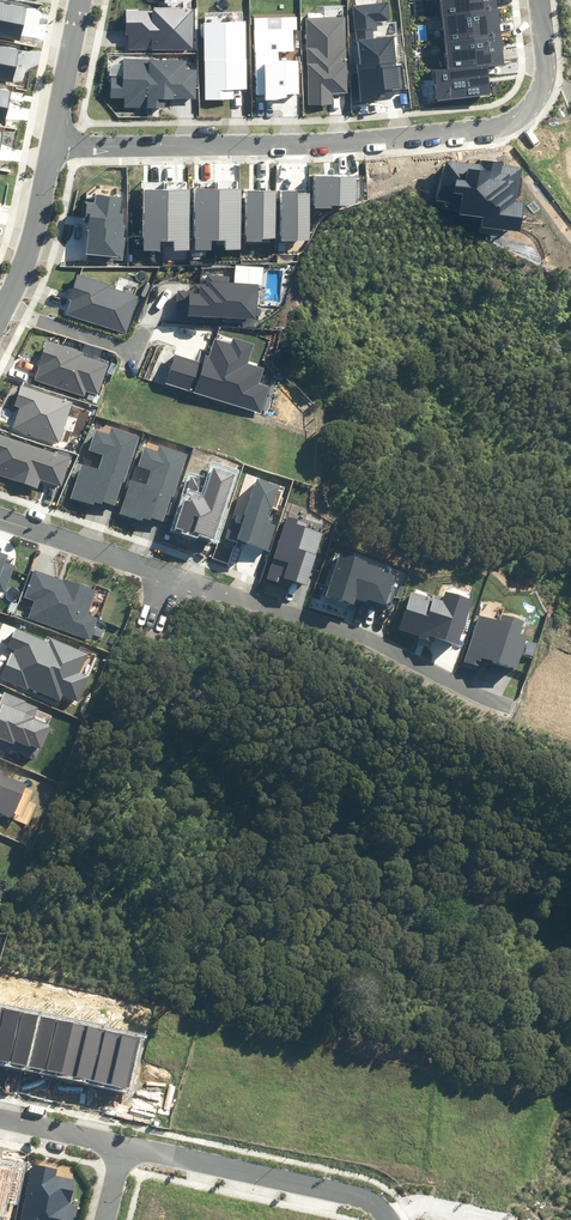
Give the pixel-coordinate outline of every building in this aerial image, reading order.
[(439,100),(491,94),(488,67),(506,65),(499,0),(441,0),(449,69),(435,71),(439,100)] [(20,41),(26,7),(0,2),(0,37),(20,41)] [(386,90),(402,89),(400,66),(397,66),(394,36),(372,38),(372,29),(377,29),(376,21),(389,20),(387,2),(354,6),(360,63),(357,64),(361,102),(374,101),(373,98),(378,98),(377,94),(387,93),(386,90)] [(129,49),(195,49),(195,9),(126,9),(126,34),(129,34),(129,49)] [(266,98),(287,98),(287,93),(299,93),(298,60),(279,61),(279,52),(294,51),(293,29),(298,29),(297,16),(281,17),(282,29),(267,29),(267,18),(254,19),(256,95),(265,94),(266,98)] [(308,105),(333,105),(333,93),(347,93),(345,17),(307,17),(308,105)] [(206,100),(233,99),(233,90),(247,90),(245,22),(205,22),(206,100)] [(12,82),(18,50),(0,47),(0,80),(12,82)] [(124,107),(166,108),(166,98),(196,99),(197,69),(186,69),(186,60),(124,59),(123,77),(112,76),(111,98),(124,99),(124,107)] [(4,123),(10,91),(0,89),(0,122),(4,123)] [(483,216),(482,227),(520,232),(524,203),(516,202),(516,195),(519,196),(523,168),(504,165),(504,163),(482,160),(481,165),(442,160),(437,199),(445,200),(444,206),(456,207),(455,213),(483,216)] [(331,204),(356,205),(356,177),(315,177),(314,208),(331,208),(331,204)] [(225,250),(241,250),(240,188),(195,189),(195,249),(211,249),(211,240),(225,240),(225,250)] [(174,251),(191,251),(190,189),(144,190),(145,251),(160,250),(160,241),(174,241),(174,251)] [(280,240),(309,241),(310,191),(281,190),(280,240)] [(262,239),(276,239),(276,191),(247,191),(247,242),(262,242),(262,239)] [(114,260),(123,261),(127,238),(124,237),(125,226),(122,225),(123,215),(119,214),(121,198),(97,194),(95,203),(87,201),(84,222),(88,223),(87,230),(90,231),(86,254),(89,254),(88,260),(113,264),(114,260)] [(67,314),(127,334),(139,297),(110,287),(110,285),(77,274),(69,300),(71,301),(67,314)] [(178,291),(177,320),(204,322),(204,317),(256,319),(258,284),(235,283),(235,276),(208,275),(207,283),(194,282),(194,292),(178,291)] [(174,355),(165,384),(262,413),(269,387),(259,384),(264,369),(248,364),(254,344),(234,338),(232,344),(216,339),(211,356),(206,355),(204,364),(174,355)] [(87,391),(98,395),(109,364),(84,356),(84,353),(46,340),(37,365),(40,366),(35,380),(84,397),(87,391)] [(12,428),(58,443),(72,402),(20,385),(14,405),(19,407),(12,428)] [(71,497),(94,505),(95,502),(102,504),(103,502),(114,505),(121,482),(125,483),(140,436),(112,427),(110,435),(96,431),(90,451),(103,455),(100,467),(83,461),(71,497)] [(38,488),(41,479),(62,486),(72,457),(0,434),(0,475),(38,488)] [(153,518),(164,521),(172,496),(174,497),(188,454),(159,445),(157,451),(144,447),(138,467),(152,472),(148,486),(131,481),(120,514),(142,522),(143,519),(152,521),(153,518)] [(175,526),(216,538),(236,473),(213,466),(208,480),(191,475),(175,526)] [(226,536),(269,551),(278,526),(270,524),(272,520),(267,518),(278,485),(257,477),(244,514),(239,512),(236,518),(233,517),(226,536)] [(290,579),(307,584),(323,533),(306,527),(308,522),(288,516),(269,579),(288,585),(290,579)] [(368,598),(387,605),(396,576),(383,572),(384,568),(368,563),(370,559),(340,550),(326,595),(354,604),(356,598),(367,602),(368,598)] [(5,593),(15,566),(5,562),(8,555),(0,552),(0,592),(5,593)] [(28,618),(89,640),(97,618),(88,614),(97,590),(64,578),(62,581),(33,571),(23,597),(34,601),(28,618)] [(433,637),(458,644),(472,600),(445,591),(443,598),(433,595),(432,598),(411,592),(399,629),(421,636),(421,638),(432,642),(433,637)] [(483,659),(516,669),(527,635),(520,633),(524,621),(501,614),(499,621),(480,615),(465,663),(479,667),(481,662),(482,663),(483,659)] [(30,688),(60,701),(63,695),(78,701),(89,677),(79,673),(88,653),(51,637),(48,643),(16,629),(9,648),(15,650),(13,653),(11,652),(0,678),(29,691),(30,688)] [(35,759),(39,748),(41,749),(51,725),(34,718),(38,707),(2,692),(0,697),(0,745),(35,759)] [(13,817),(27,785),(1,774),(2,770),(0,769),(0,812),(13,817)] [(0,1007),(0,1063),(6,1065),(18,1010),(0,1007)] [(35,1014),(18,1010),(6,1065),(23,1068),(35,1014)] [(52,1018),(35,1014),(23,1068),(41,1072),(52,1018)] [(70,1022),(52,1018),(41,1072),(58,1076),(70,1022)] [(87,1026),(70,1022),(58,1076),(75,1080),(87,1026)] [(105,1030),(87,1026),(75,1080),(93,1084),(105,1030)] [(122,1033),(105,1030),(93,1084),(110,1088),(122,1033)] [(140,1037),(122,1033),(110,1088),(128,1092),(140,1037)] [(77,1207),(70,1205),(76,1179),(57,1175),(58,1170),(33,1164),(20,1219),(74,1219),(77,1207)]
